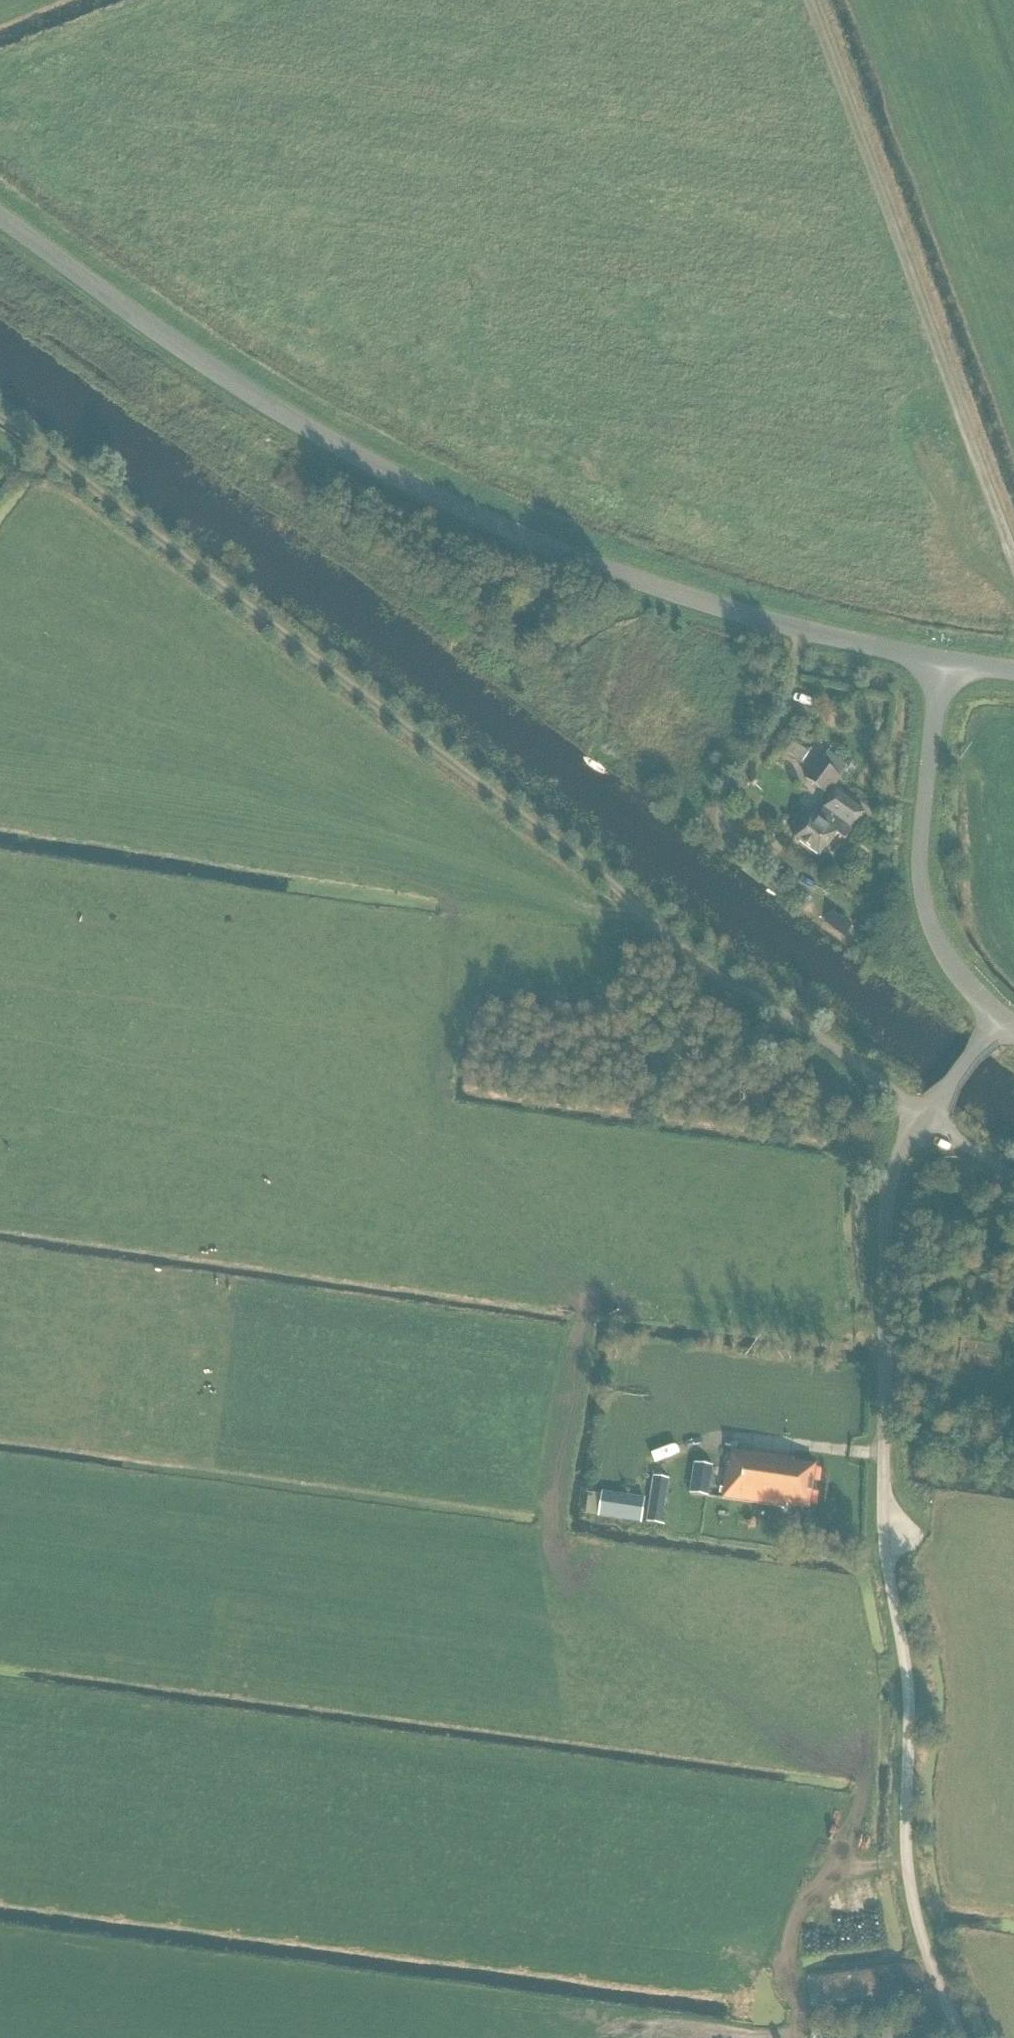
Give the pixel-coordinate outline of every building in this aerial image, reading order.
[(761,691),(760,707),(767,707),(768,692),(761,691)] [(809,751),(773,732),(767,743),(804,762),(809,751)] [(846,768),(826,753),(820,762),(831,770),(839,777),(846,768)] [(826,793),(839,777),(831,770),(818,761),(805,778),(826,793)] [(836,791),(829,800),(817,817),(811,814),(794,838),(819,856),(837,832),(845,839),(865,813),(836,791)] [(730,1463),(727,1463),(722,1498),(787,1507),(787,1504),(809,1507),(815,1464),(793,1461),(793,1458),(731,1450),(730,1463)] [(709,1496),(713,1466),(693,1463),(689,1493),(709,1496)] [(646,1522),(662,1524),(665,1509),(669,1478),(653,1476),(646,1522)] [(641,1520),(645,1498),(602,1492),(600,1509),(599,1514),(641,1520)] [(588,1493),(585,1512),(599,1514),(600,1509),(601,1494),(588,1493)]
